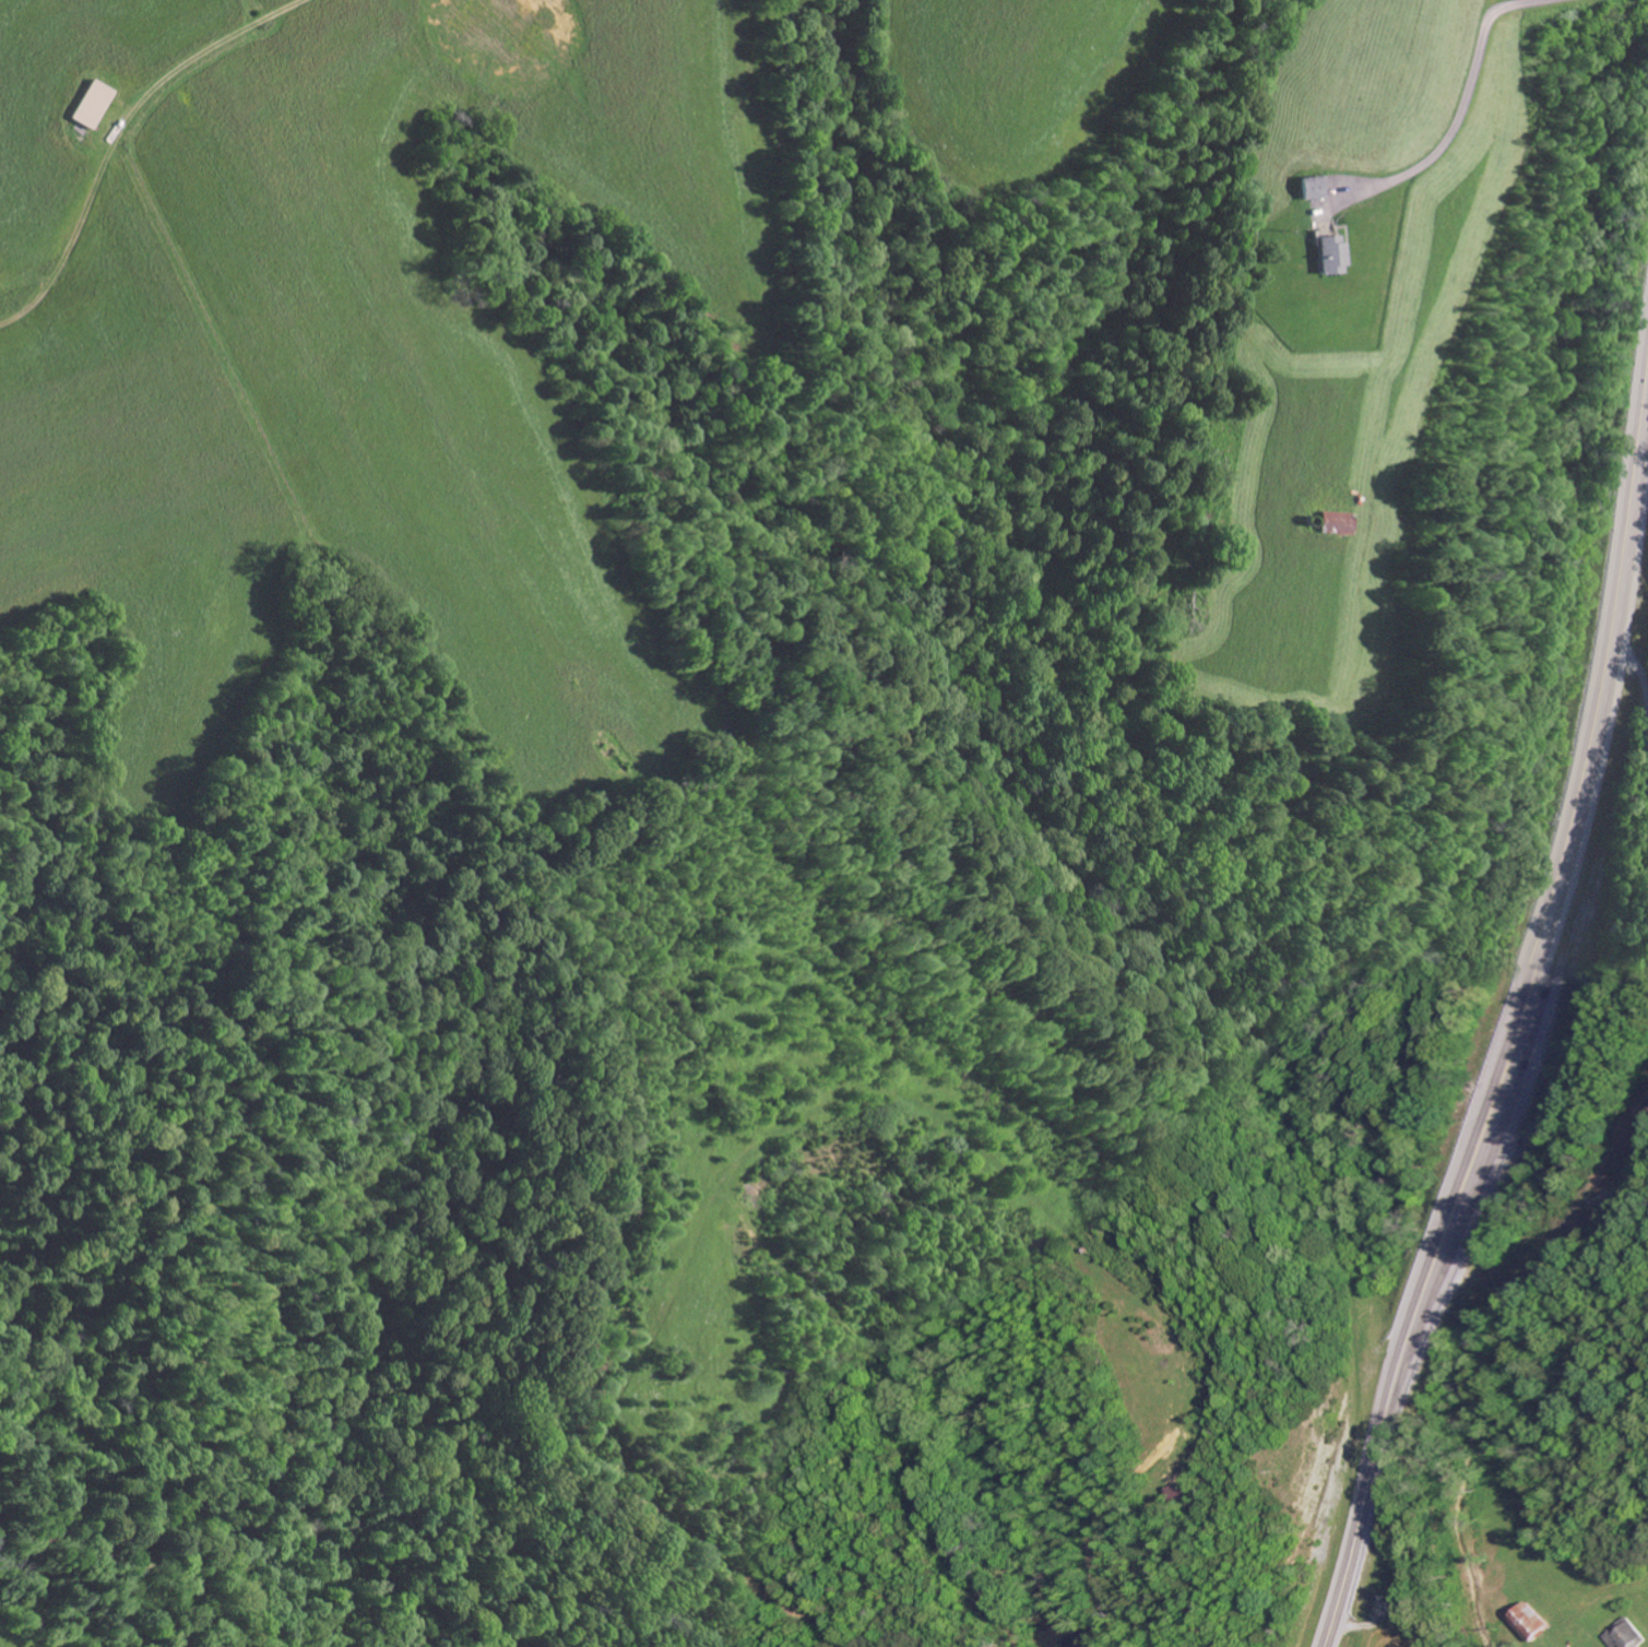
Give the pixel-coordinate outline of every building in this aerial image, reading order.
[(1300,200),(1324,198),(1321,175),(1297,177),(1300,200)] [(1342,274),(1341,235),(1329,235),(1329,230),(1316,231),(1317,274),(1342,274)] [(1321,533),(1347,534),(1348,513),(1321,512),(1321,533)] [(1505,1619),(1529,1644),(1547,1626),(1524,1601),(1505,1619)] [(1610,1646),(1614,1646),(1618,1643),(1622,1646),(1636,1646),(1645,1639),(1623,1616),(1601,1636),(1610,1646)]
